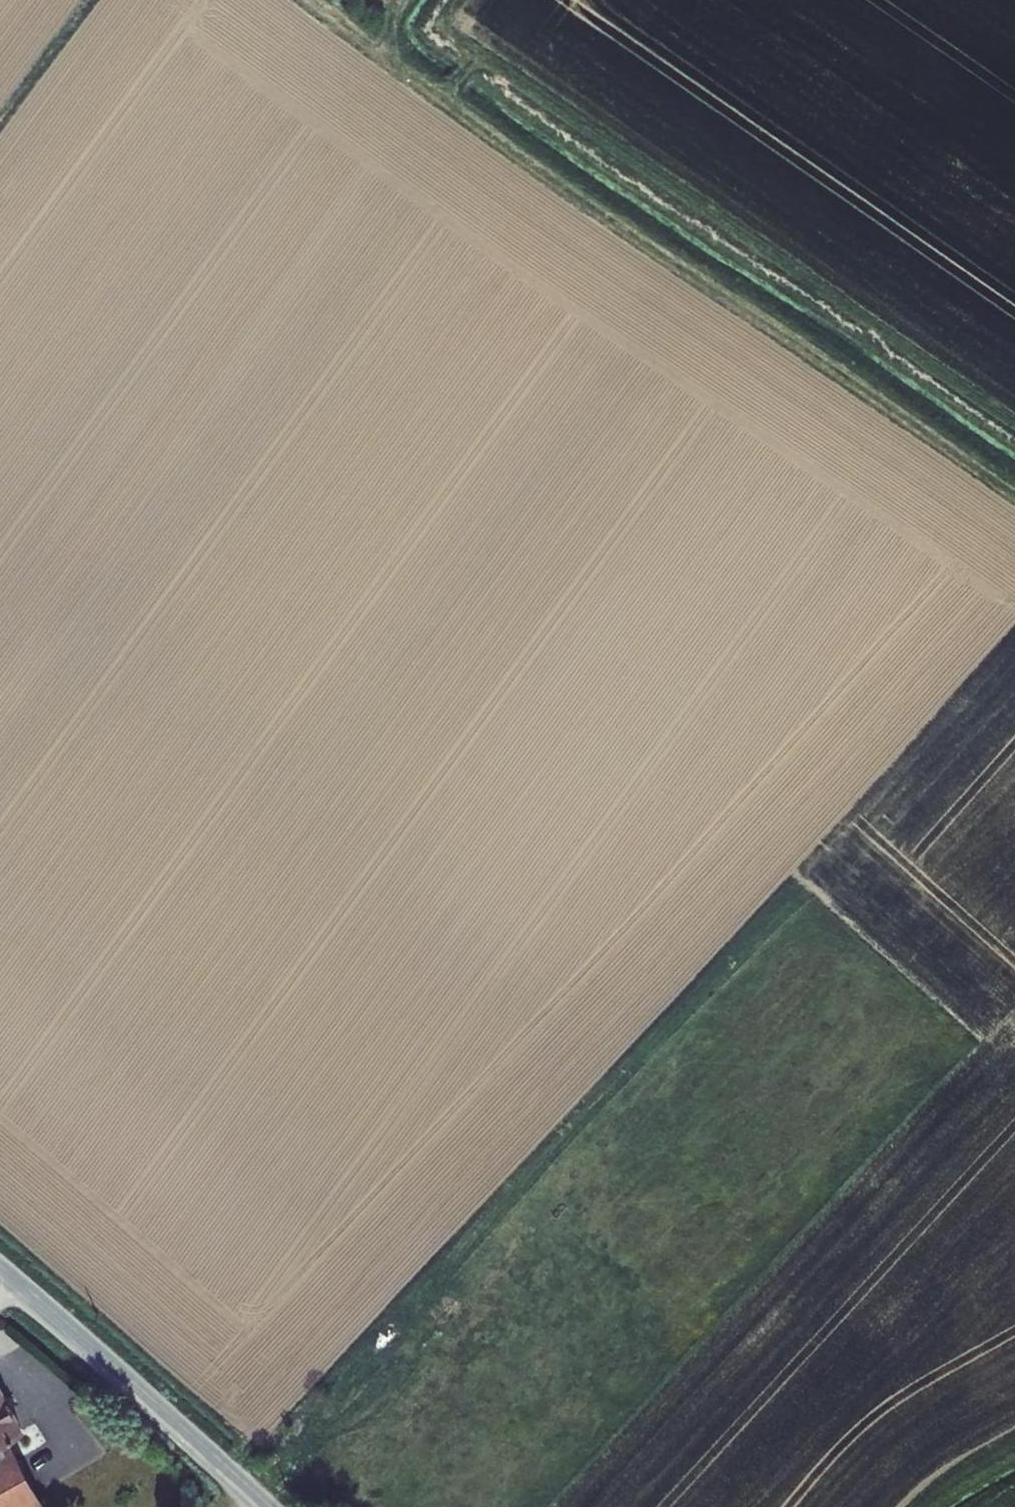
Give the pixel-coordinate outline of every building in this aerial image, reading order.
[(11,1435),(30,1424),(0,1369),(0,1440),(11,1435)] [(50,1503),(11,1435),(0,1440),(0,1506),(42,1506),(50,1503)]
